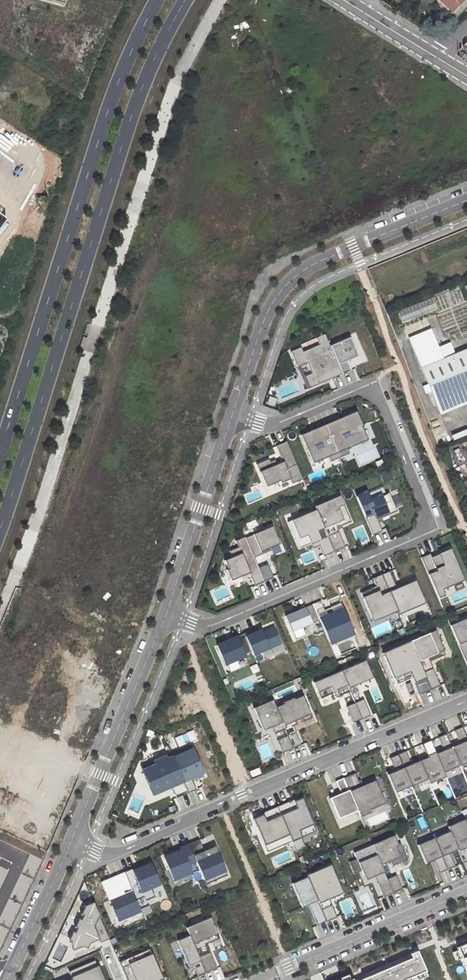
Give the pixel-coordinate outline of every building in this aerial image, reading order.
[(466,390),(466,348),(441,359),(429,329),(407,338),(436,403),(466,390)] [(333,378),(342,374),(330,346),(325,334),(317,337),(320,344),(303,351),(301,347),(291,351),(298,367),(308,363),(312,373),(305,376),(310,388),(330,379),(329,377),(333,375),(333,378)] [(350,337),(330,346),(342,374),(350,370),(347,361),(358,356),(350,337)] [(308,363),(298,367),(307,389),(310,388),(305,376),(312,373),(308,363)] [(466,400),(466,390),(436,403),(439,412),(466,400)] [(356,411),(335,421),(336,424),(342,421),(341,419),(353,414),(357,425),(354,426),(356,429),(362,427),(363,426),(356,411)] [(326,424),(338,453),(347,449),(367,440),(362,427),(356,429),(354,426),(357,425),(353,414),(341,419),(342,421),(336,424),(335,421),(326,424)] [(338,453),(326,424),(317,428),(318,429),(303,436),(306,444),(308,443),(309,447),(306,448),(313,463),(329,457),(338,453)] [(318,429),(317,428),(301,435),(306,448),(309,447),(308,443),(306,444),(303,436),(318,429)] [(285,442),(274,446),(280,461),(270,465),(267,459),(253,465),(263,488),(277,483),(288,478),(291,486),(302,481),(299,474),(291,456),(285,442)] [(347,449),(338,453),(340,457),(349,453),(347,449)] [(338,453),(329,457),(331,461),(340,457),(338,453)] [(379,532),(374,518),(394,510),(387,492),(367,501),(363,493),(354,497),(370,536),(379,532)] [(338,499),(284,521),(294,546),(314,538),(322,557),(343,548),(335,529),(349,524),(338,499)] [(246,538),(239,541),(241,547),(232,551),(235,557),(225,561),(233,579),(251,571),(257,584),(265,581),(246,538)] [(433,593),(462,581),(448,546),(418,558),(433,593)] [(398,611),(424,600),(415,581),(409,584),(396,589),(396,586),(396,585),(390,571),(382,574),(398,611)] [(398,611),(382,574),(373,578),(376,586),(378,590),(373,593),(371,588),(361,592),(371,617),(387,610),(389,615),(398,611)] [(407,581),(396,585),(396,586),(396,589),(409,584),(407,581)] [(424,600),(398,611),(399,614),(425,603),(424,600)] [(292,631),(316,621),(326,645),(353,634),(343,609),(321,618),(315,603),(285,615),(292,631)] [(371,617),(373,621),(389,615),(387,610),(371,617)] [(466,664),(466,634),(466,618),(450,625),(466,664)] [(274,626),(249,636),(257,653),(281,643),(274,626)] [(435,630),(410,641),(431,689),(440,685),(428,657),(443,650),(435,630)] [(242,635),(217,645),(225,664),(250,654),(242,635)] [(384,656),(396,684),(413,677),(420,694),(431,689),(410,641),(392,649),(393,652),(384,656)] [(342,670),(349,688),(357,684),(356,682),(371,676),(365,660),(342,670)] [(335,697),(350,691),(349,688),(342,670),(314,682),(321,698),(333,693),(335,697)] [(371,676),(356,682),(357,684),(372,678),(371,676)] [(284,704),(276,707),(285,729),(294,725),(292,721),(296,720),(302,717),(311,713),(303,696),(295,699),(294,697),(284,702),(284,704)] [(275,733),(285,729),(276,707),(272,699),(254,707),(261,725),(270,722),(272,726),(275,733)] [(355,702),(362,719),(371,715),(364,699),(355,702)] [(353,722),(362,719),(355,702),(346,706),(353,722)] [(270,722),(261,725),(263,730),(272,726),(270,722)] [(460,766),(466,763),(466,738),(462,727),(454,730),(460,744),(458,745),(457,743),(451,746),(460,766)] [(296,731),(287,734),(288,735),(293,748),(301,744),(296,731)] [(436,754),(444,772),(460,766),(451,746),(446,734),(438,737),(444,751),(436,754)] [(293,748),(288,735),(278,740),(283,752),(293,748)] [(419,759),(420,761),(428,779),(430,784),(446,777),(444,772),(436,754),(430,741),(422,744),(428,757),(426,758),(425,757),(419,759)] [(192,745),(172,754),(173,756),(173,757),(193,749),(192,745)] [(173,757),(188,792),(196,789),(192,780),(191,777),(203,772),(193,749),(173,757)] [(398,754),(411,786),(428,779),(420,761),(412,764),(406,751),(398,754)] [(396,771),(388,775),(396,793),(411,786),(398,754),(390,758),(396,771)] [(173,757),(173,756),(167,759),(165,756),(142,766),(150,785),(156,782),(160,791),(167,788),(166,786),(171,784),(177,797),(188,792),(173,757)] [(356,773),(344,778),(358,810),(359,813),(368,810),(382,804),(373,781),(361,786),(360,783),(356,773)] [(358,810),(344,778),(336,781),(340,790),(342,793),(338,795),(330,798),(339,819),(358,810)] [(371,778),(360,783),(361,786),(373,781),(371,778)] [(156,782),(150,785),(153,794),(160,791),(156,782)] [(277,806),(292,841),(301,837),(298,830),(313,824),(302,798),(293,802),(294,804),(288,806),(287,805),(286,802),(277,806)] [(292,841),(277,806),(268,810),(269,812),(270,814),(264,817),(263,815),(254,819),(265,845),(280,838),(283,845),(292,841)] [(368,810),(359,813),(361,818),(370,814),(368,810)] [(450,831),(458,850),(463,863),(466,861),(466,850),(466,846),(466,827),(464,820),(448,827),(450,831)] [(313,824),(298,830),(301,837),(316,831),(313,824)] [(450,831),(434,838),(447,870),(455,866),(450,853),(458,850),(450,831)] [(211,834),(189,844),(207,884),(229,874),(211,834)] [(393,836),(371,845),(379,864),(390,859),(399,855),(394,846),(397,845),(393,836)] [(280,838),(265,845),(268,851),(283,845),(280,838)] [(434,838),(418,845),(426,863),(434,860),(440,873),(447,870),(434,838)] [(195,860),(188,844),(180,848),(181,850),(176,852),(177,855),(173,856),(172,854),(164,857),(174,879),(191,872),(187,863),(195,860)] [(400,844),(397,845),(394,846),(399,855),(390,859),(392,865),(407,859),(400,844)] [(371,845),(352,854),(364,880),(372,876),(381,896),(391,892),(386,880),(379,864),(371,845)] [(155,895),(151,887),(162,882),(153,862),(143,867),(142,865),(124,872),(131,889),(136,900),(144,896),(146,899),(155,895)] [(316,871),(318,877),(331,872),(329,866),(316,871)] [(308,878),(326,921),(337,917),(329,898),(327,894),(339,889),(331,872),(318,877),(316,871),(307,875),(308,878)] [(386,880),(391,892),(401,888),(395,876),(386,880)] [(317,925),(326,921),(308,878),(293,885),(302,907),(308,904),(317,925)] [(136,900),(131,889),(109,899),(118,922),(141,912),(136,900)] [(339,889),(327,894),(329,898),(340,893),(339,889)] [(72,932),(68,940),(71,941),(70,943),(73,950),(82,946),(87,949),(89,943),(99,939),(101,942),(109,939),(93,903),(85,906),(81,914),(84,915),(81,920),(79,919),(75,927),(77,928),(75,933),(72,932)] [(211,918),(187,928),(190,936),(194,944),(217,934),(211,918)] [(200,960),(205,971),(215,967),(205,944),(219,938),(217,934),(194,944),(199,957),(200,960)] [(194,944),(190,936),(178,941),(188,965),(191,964),(200,960),(199,957),(194,944)] [(119,963),(126,979),(156,979),(159,979),(148,951),(127,959),(119,963)] [(359,979),(360,979),(402,979),(423,971),(419,961),(414,951),(407,954),(409,958),(359,979)] [(205,971),(200,960),(191,964),(195,976),(205,971)] [(99,966),(83,972),(71,977),(71,979),(72,979),(104,979),(99,966)]
